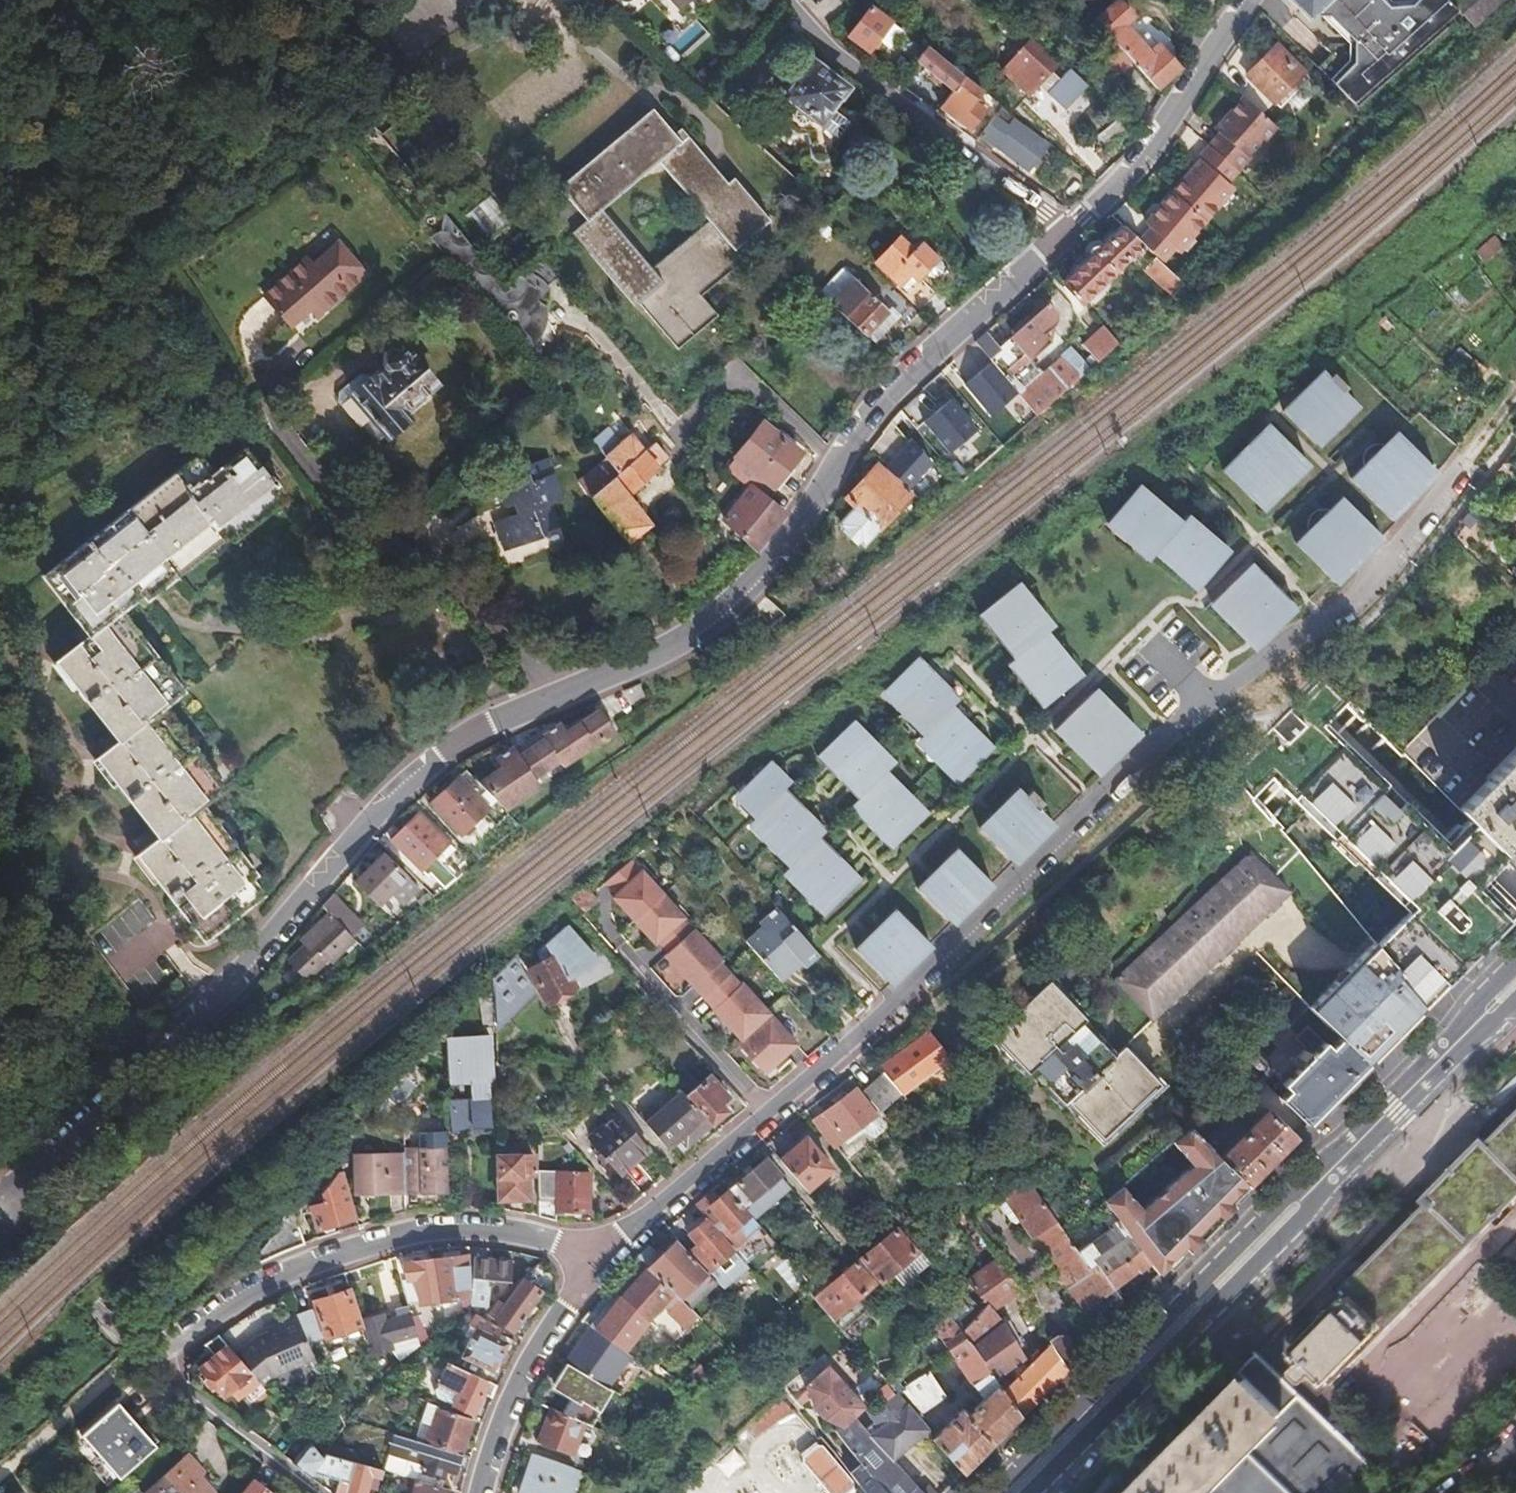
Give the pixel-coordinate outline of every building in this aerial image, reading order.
[(683,14),(699,0),(672,0),(683,14)] [(1458,13),(1446,0),(1418,0),(1412,7),(1388,7),(1380,0),(1290,0),(1310,21),(1312,19),(1321,18),(1329,16),(1354,41),(1353,66),(1334,85),(1359,110),(1463,17),(1458,13)] [(1473,28),(1490,13),(1478,0),(1472,0),(1458,13),(1463,17),(1473,28)] [(416,56),(447,33),(427,6),(396,29),(416,56)] [(1123,6),(1100,25),(1114,41),(1133,63),(1157,90),(1181,70),(1149,33),(1140,40),(1127,26),(1135,19),(1123,6)] [(868,52),(880,38),(891,25),(872,9),(849,37),(868,52)] [(1329,81),(1334,85),(1353,66),(1354,41),(1329,16),(1321,18),(1348,44),(1347,63),(1329,81)] [(891,25),(880,38),(892,48),(903,36),(891,25)] [(1119,75),(1133,63),(1114,41),(1100,52),(1119,75)] [(1033,42),(1005,73),(1033,100),(1047,84),(1061,68),(1033,42)] [(1278,46),(1247,76),(1275,103),(1305,73),(1278,46)] [(966,78),(929,48),(919,63),(938,79),(947,86),(956,93),(965,80),(966,78)] [(768,147),(768,149),(810,144),(812,164),(819,169),(832,168),(839,159),(837,151),(857,126),(857,123),(856,121),(854,119),(851,117),(848,118),(844,118),(836,112),(851,93),(818,66),(808,79),(803,76),(795,84),(792,82),(784,92),(787,94),(785,97),(785,101),(785,103),(785,110),(785,113),(784,117),(782,120),(778,121),(775,123),(772,125),(770,128),(769,132),(769,134),(771,143),(769,145),(768,147)] [(1067,73),(1061,68),(1047,84),(1051,87),(1067,73)] [(947,86),(938,79),(934,84),(943,91),(947,86)] [(982,93),(965,80),(956,93),(953,98),(944,112),(973,134),(987,116),(991,111),(977,101),(982,93)] [(739,82),(718,87),(720,105),(743,101),(739,82)] [(1205,142),(1233,167),(1273,124),(1240,95),(1224,112),(1228,116),(1216,130),(1205,142)] [(739,182),(733,187),(688,132),(681,138),(659,110),(563,187),(588,222),(575,232),(636,310),(640,306),(678,353),(720,321),(704,300),(752,262),(744,251),(774,226),(739,182)] [(1228,116),(1224,112),(1211,126),(1216,130),(1228,116)] [(1012,128),(998,119),(984,139),(1002,153),(1032,176),(1051,153),(1015,125),(1012,128)] [(1125,131),(1116,121),(1097,139),(1106,148),(1125,131)] [(978,147),(996,160),(1002,153),(984,139),(978,147)] [(1167,186),(1199,215),(1227,185),(1221,179),(1233,167),(1205,142),(1194,154),(1195,155),(1198,158),(1187,171),(1183,168),(1167,186)] [(1198,158),(1195,155),(1183,168),(1187,171),(1198,158)] [(1152,252),(1156,256),(1167,244),(1170,247),(1199,215),(1167,186),(1153,201),(1159,206),(1153,213),(1147,208),(1138,217),(1144,222),(1133,234),(1144,244),(1152,252)] [(467,223),(485,246),(512,225),(493,201),(467,223)] [(1159,206),(1153,201),(1147,208),(1153,213),(1159,206)] [(436,238),(430,242),(459,279),(465,272),(471,266),(474,271),(476,273),(478,274),(472,279),(467,281),(463,285),(483,310),(484,307),(488,301),(490,298),(492,296),(496,293),(497,296),(501,300),(504,303),(500,305),(497,308),(495,311),(491,313),(487,316),(528,368),(530,366),(528,365),(530,362),(531,357),(534,356),(533,353),(533,348),(536,345),(538,343),(541,339),(543,336),(545,331),(541,325),(541,317),(544,313),(547,308),(550,301),(551,293),(549,290),(561,280),(541,256),(508,289),(510,292),(510,294),(509,296),(507,297),(505,297),(504,296),(503,295),(502,293),(503,292),(503,290),(505,289),(486,267),(484,268),(482,268),(480,268),(479,267),(479,265),(479,264),(479,262),(481,261),(462,238),(460,240),(458,240),(457,239),(455,238),(455,235),(456,234),(457,233),(447,220),(446,222),(446,223),(443,226),(441,231),(440,236),(436,238)] [(512,225),(485,246),(493,255),(500,249),(503,247),(513,240),(519,234),(512,225)] [(1144,244),(1133,234),(1125,226),(1086,262),(1083,258),(1073,267),(1076,271),(1065,282),(1083,301),(1144,244)] [(1485,261),(1504,246),(1494,233),(1475,249),(1485,261)] [(881,262),(904,285),(916,276),(920,281),(923,278),(941,259),(913,234),(881,262)] [(526,256),(513,240),(503,247),(517,264),(526,256)] [(307,258),(263,296),(290,327),(310,310),(305,303),(310,298),(322,313),(366,275),(338,243),(313,264),(307,258)] [(500,249),(493,255),(506,272),(514,265),(500,249)] [(1141,264),(1173,295),(1185,284),(1156,256),(1152,252),(1141,264)] [(889,309),(900,318),(906,325),(920,311),(938,294),(923,278),(920,281),(916,276),(904,286),(898,292),(902,296),(889,309)] [(858,279),(834,304),(866,333),(889,309),(858,279)] [(989,359),(1000,371),(1022,352),(1053,326),(1055,324),(1056,322),(1056,320),(1056,317),(1056,315),(1056,314),(1055,312),(1043,298),(993,341),(980,326),(969,335),(986,355),(989,359)] [(866,333),(877,342),(900,318),(889,309),(866,333)] [(1051,342),(1053,326),(1022,352),(1029,360),(1051,342)] [(1098,361),(1119,343),(1104,327),(1084,345),(1098,361)] [(387,368),(354,395),(388,436),(407,420),(403,414),(437,387),(413,357),(407,362),(407,356),(402,350),(396,349),(385,359),(384,365),(387,368)] [(1019,394),(1037,415),(1089,370),(1070,349),(1019,394)] [(1000,371),(989,359),(962,381),(988,412),(1015,389),(1000,371)] [(1356,404),(1351,399),(1342,390),(1346,387),(1333,374),(1329,377),(1322,370),(1282,410),(1311,439),(1316,444),(1356,404)] [(924,421),(949,452),(976,429),(951,398),(924,421)] [(764,424),(736,461),(775,490),(801,454),(764,424)] [(1307,463),(1302,458),(1268,424),(1222,470),(1255,504),(1261,509),(1307,463)] [(605,429),(589,442),(619,478),(613,484),(611,482),(590,499),(625,543),(647,525),(625,498),(657,470),(655,468),(665,459),(654,446),(643,455),(629,437),(619,446),(605,429)] [(1360,456),(1361,465),(1350,477),(1383,511),(1388,516),(1434,471),(1429,466),(1395,432),(1383,444),(1382,444),(1372,443),(1364,448),(1360,456)] [(912,437),(885,466),(909,488),(932,462),(912,437)] [(211,456),(62,577),(107,636),(70,666),(132,746),(109,765),(171,843),(148,861),(208,940),(268,891),(207,814),(230,795),(169,716),(192,697),(137,624),(291,499),(285,492),(288,489),(280,478),(285,474),(278,466),(272,470),(255,450),(225,473),(211,456)] [(516,516),(493,525),(503,551),(536,540),(533,534),(552,527),(544,507),(556,502),(539,460),(509,473),(514,485),(496,492),(503,508),(512,505),(516,516)] [(775,490),(736,461),(729,470),(750,486),(725,519),(756,549),(759,546),(776,525),(786,513),(768,499),(775,490)] [(854,506),(838,523),(844,528),(841,531),(854,543),(857,541),(860,544),(876,527),(878,529),(913,492),(909,488),(885,466),(879,461),(844,497),(854,506)] [(1196,588),(1201,582),(1227,551),(1184,514),(1178,521),(1136,484),(1110,515),(1105,521),(1148,558),(1153,552),(1154,551),(1196,588)] [(1305,521),(1306,530),(1294,543),(1327,577),(1332,582),(1379,536),(1374,531),(1340,497),(1328,509),(1319,508),(1310,512),(1305,521)] [(1025,555),(1020,558),(1025,565),(1030,562),(1025,555)] [(1255,648),(1261,643),(1295,609),(1249,563),(1215,596),(1210,602),(1255,648)] [(1015,583),(977,613),(1012,656),(1005,662),(1040,706),(1078,676),(1043,632),(1050,627),(1015,583)] [(893,644),(889,647),(896,657),(900,654),(893,644)] [(919,736),(961,778),(992,748),(950,706),(957,699),(915,657),(884,687),(926,729),(919,736)] [(1424,1005),(1515,913),(1515,902),(1490,876),(1507,857),(1502,853),(1467,818),(1459,826),(1455,823),(1440,837),(1328,720),(1352,698),(1327,672),(1275,728),(1225,770),(1262,813),(1288,791),(1370,875),(1368,878),(1361,889),(1357,901),(1357,914),(1361,927),(1369,939),(1398,970),(1395,973),(1424,1005)] [(1091,691),(1053,729),(1098,775),(1137,737),(1091,691)] [(497,799),(506,808),(530,789),(538,783),(533,776),(558,759),(561,764),(614,727),(599,705),(565,729),(559,721),(541,734),(543,736),(518,754),(512,745),(494,758),(500,766),(478,781),(487,789),(497,799)] [(1502,853),(1515,838),(1515,717),(1442,792),(1467,818),(1502,853)] [(846,725),(816,755),(857,797),(848,806),(890,848),(921,818),(880,777),(888,768),(846,725)] [(563,766),(561,764),(558,759),(533,776),(538,783),(563,766)] [(769,761),(739,791),(759,812),(752,819),(793,860),(785,868),(828,911),(859,880),(818,838),(825,831),(783,789),(790,782),(769,761)] [(466,769),(445,789),(431,802),(462,834),(475,820),(489,807),(479,796),(487,789),(478,781),(466,769)] [(1157,777),(1150,769),(1141,777),(1148,785),(1157,777)] [(1018,788),(978,827),(1011,861),(1051,821),(1037,807),(1041,803),(1029,790),(1024,795),(1018,788)] [(487,789),(479,796),(489,807),(497,799),(487,789)] [(455,850),(449,844),(419,813),(406,826),(437,857),(442,862),(446,859),(455,850)] [(426,867),(445,885),(456,877),(442,862),(437,857),(406,826),(392,839),(423,870),(426,867)] [(1265,842),(1105,983),(1141,1025),(1301,883),(1265,842)] [(989,882),(956,849),(915,888),(949,922),(989,882)] [(384,852),(356,880),(378,903),(391,891),(403,903),(418,887),(407,876),(384,852)] [(446,859),(442,862),(456,877),(460,873),(446,859)] [(631,859),(610,877),(621,889),(615,895),(612,897),(633,921),(654,944),(656,941),(663,936),(673,947),(693,929),(663,894),(631,859)] [(610,877),(604,883),(615,895),(621,889),(610,877)] [(598,900),(585,885),(572,894),(586,910),(598,900)] [(429,898),(433,894),(425,886),(421,890),(429,898)] [(321,906),(328,913),(350,936),(362,924),(332,893),(321,906)] [(748,945),(786,988),(821,958),(778,909),(761,923),(767,929),(748,945)] [(895,909),(854,949),(888,983),(928,943),(895,909)] [(328,966),(354,940),(350,936),(328,913),(301,939),(306,944),(289,960),(307,978),(323,961),(328,966)] [(708,992),(728,973),(718,962),(721,960),(693,929),(673,947),(667,952),(664,955),(692,986),(702,997),(708,992)] [(663,936),(656,941),(667,952),(673,947),(663,936)] [(1341,1037),(1367,1063),(1396,1034),(1415,1014),(1424,1005),(1395,973),(1398,970),(1369,939),(1307,1003),(1341,1037)] [(557,952),(528,967),(546,1000),(574,985),(557,952)] [(521,965),(515,953),(493,976),(493,994),(521,965)] [(768,1013),(740,983),(738,984),(728,973),(708,992),(702,997),(712,1008),(712,1009),(740,1040),(768,1013)] [(1045,980),(985,1030),(1022,1072),(1031,1063),(1060,1097),(1055,1101),(1091,1143),(1153,1090),(1116,1048),(1104,1058),(1076,1025),(1080,1021),(1045,980)] [(740,1040),(736,1043),(764,1072),(795,1043),(768,1013),(740,1040)] [(628,1030),(619,1019),(611,1025),(621,1037),(628,1030)] [(894,1060),(920,1089),(940,1072),(936,1068),(950,1057),(928,1031),(914,1044),(911,1040),(900,1049),(903,1053),(894,1060)] [(1326,1104),(1367,1063),(1341,1037),(1330,1048),(1318,1036),(1300,1052),(1308,1060),(1283,1085),(1288,1090),(1281,1097),(1307,1123),(1326,1104)] [(486,1037),(448,1038),(450,1077),(484,1076),(482,1050),(487,1050),(486,1037)] [(1266,1075),(1240,1050),(1221,1069),(1246,1095),(1256,1085),(1266,1075)] [(907,1101),(920,1089),(894,1060),(863,1089),(882,1110),(901,1094),(907,1101)] [(711,1125),(727,1112),(720,1104),(728,1097),(710,1077),(699,1087),(689,1075),(677,1085),(677,1086),(682,1092),(687,1097),(711,1125)] [(853,1089),(812,1121),(833,1147),(835,1146),(874,1116),(853,1089)] [(686,1146),(711,1125),(687,1097),(682,1092),(659,1113),(653,1106),(640,1116),(660,1139),(668,1148),(680,1138),(686,1146)] [(1246,1131),(1219,1159),(1242,1183),(1245,1186),(1294,1137),(1267,1110),(1246,1131)] [(1289,1347),(1297,1356),(1290,1363),(1293,1367),(1293,1370),(1318,1394),(1350,1362),(1494,1216),(1515,1193),(1515,1110),(1498,1128),(1489,1119),(1476,1132),(1482,1138),(1456,1164),(1423,1197),(1426,1201),(1362,1265),(1353,1256),(1304,1306),(1317,1319),(1289,1347)] [(1246,1131),(1228,1113),(1217,1124),(1220,1128),(1204,1143),(1219,1159),(1246,1131)] [(619,1173),(648,1149),(618,1114),(589,1137),(619,1173)] [(1117,1223),(1150,1263),(1159,1274),(1228,1204),(1225,1200),(1242,1183),(1219,1159),(1204,1143),(1187,1126),(1170,1140),(1189,1163),(1135,1208),(1116,1185),(1098,1200),(1117,1223)] [(418,1150),(447,1150),(447,1134),(418,1135),(418,1150)] [(778,1160),(803,1189),(828,1167),(803,1139),(778,1160)] [(403,1154),(404,1192),(421,1192),(448,1191),(447,1150),(418,1150),(403,1150),(403,1154)] [(355,1192),(404,1192),(403,1154),(355,1154),(355,1192)] [(497,1157),(498,1200),(527,1199),(526,1176),(533,1175),(533,1157),(497,1157)] [(728,1189),(742,1205),(778,1175),(764,1159),(728,1189)] [(316,1230),(355,1218),(340,1168),(319,1190),(323,1203),(309,1207),(316,1230)] [(537,1171),(538,1217),(555,1220),(556,1210),(586,1212),(588,1174),(537,1171)] [(1088,1271),(1076,1252),(1030,1181),(1006,1196),(1067,1292),(1099,1334),(1127,1306),(1112,1288),(1095,1267),(1088,1271)] [(1228,1204),(1245,1186),(1242,1183),(1225,1200),(1228,1204)] [(721,1196),(713,1186),(705,1193),(714,1202),(721,1196)] [(705,1193),(693,1204),(706,1219),(731,1247),(746,1235),(736,1223),(746,1215),(726,1192),(721,1196),(714,1202),(705,1193)] [(296,1248),(303,1245),(292,1210),(254,1257),(260,1263),(296,1248)] [(774,1241),(749,1212),(746,1215),(736,1223),(746,1235),(731,1247),(741,1258),(747,1265),(774,1241)] [(739,1260),(704,1221),(688,1236),(697,1247),(690,1254),(721,1289),(747,1265),(741,1258),(739,1260)] [(1117,1223),(1076,1252),(1088,1271),(1095,1267),(1112,1288),(1135,1271),(1136,1273),(1150,1263),(1117,1223)] [(928,1258),(899,1224),(860,1257),(880,1279),(886,1275),(894,1285),(898,1282),(901,1286),(930,1261),(928,1258)] [(671,1292),(677,1298),(704,1274),(675,1241),(646,1267),(671,1292)] [(438,1252),(438,1258),(459,1255),(459,1249),(438,1252)] [(432,1259),(440,1299),(471,1295),(468,1254),(459,1255),(438,1258),(432,1259)] [(476,1294),(482,1294),(482,1278),(489,1278),(507,1280),(509,1261),(474,1257),(476,1294)] [(419,1303),(440,1299),(432,1259),(403,1263),(405,1281),(416,1279),(419,1303)] [(830,1282),(813,1297),(832,1318),(840,1328),(855,1316),(846,1306),(857,1296),(875,1281),(857,1260),(830,1282)] [(983,1306),(956,1323),(967,1340),(999,1319),(992,1309),(1018,1291),(998,1261),(967,1282),(983,1306)] [(645,1321),(671,1292),(646,1267),(620,1296),(645,1321)] [(808,1290),(813,1297),(830,1282),(824,1276),(813,1285),(808,1290)] [(502,1306),(494,1317),(512,1330),(541,1292),(526,1281),(505,1308),(502,1306)] [(294,1315),(304,1337),(321,1331),(324,1338),(361,1326),(348,1289),(312,1300),(315,1306),(293,1314),(294,1315)] [(623,1350),(647,1322),(645,1321),(620,1296),(619,1295),(593,1327),(623,1350)] [(846,1306),(855,1316),(866,1307),(857,1296),(846,1306)] [(1047,1340),(1025,1302),(1007,1314),(1029,1351),(1047,1340)] [(372,1354),(420,1343),(409,1307),(397,1310),(399,1317),(385,1320),(384,1313),(363,1318),(372,1354)] [(936,1440),(963,1472),(987,1448),(1007,1427),(1020,1414),(1004,1391),(993,1375),(970,1341),(968,1342),(967,1340),(956,1323),(950,1313),(935,1323),(953,1350),(950,1352),(972,1384),(974,1383),(985,1398),(966,1416),(963,1414),(936,1440)] [(235,1354),(259,1381),(271,1371),(306,1358),(312,1356),(304,1337),(294,1315),(277,1322),(273,1329),(253,1338),(235,1354)] [(999,1319),(967,1340),(968,1342),(970,1341),(993,1375),(1025,1355),(1002,1317),(999,1319)] [(478,1321),(474,1319),(468,1330),(472,1332),(461,1356),(492,1371),(506,1342),(494,1336),(497,1330),(484,1324),(478,1321)] [(1515,1379),(1515,1323),(1413,1427),(1441,1455),(1515,1379)] [(620,1394),(642,1364),(623,1350),(593,1327),(591,1326),(575,1350),(573,1350),(565,1362),(620,1394)] [(506,1342),(509,1335),(497,1330),(494,1336),(506,1342)] [(252,1399),(265,1388),(259,1381),(235,1354),(226,1343),(218,1334),(205,1344),(214,1354),(198,1368),(222,1395),(231,1388),(242,1388),(252,1399)] [(1050,1345),(1066,1367),(1078,1356),(1067,1340),(1057,1336),(1048,1342),(1050,1345)] [(1050,1345),(1004,1391),(1020,1414),(1053,1380),(1066,1367),(1050,1345)] [(312,1356),(306,1358),(314,1375),(320,1372),(312,1356)] [(1376,1470),(1265,1359),(1132,1492),(1352,1492),(1376,1470)] [(497,1385),(447,1361),(438,1381),(457,1390),(451,1402),(472,1413),(481,1394),(491,1398),(497,1385)] [(585,1422),(587,1423),(597,1407),(616,1419),(626,1402),(564,1366),(554,1383),(573,1393),(562,1412),(585,1422)] [(851,1416),(861,1408),(827,1367),(805,1386),(805,1406),(822,1425),(839,1426),(851,1416)] [(894,1392),(914,1414),(945,1396),(929,1371),(894,1392)] [(457,1390),(438,1381),(431,1393),(451,1402),(457,1390)] [(889,1385),(876,1395),(881,1402),(866,1414),(878,1428),(869,1436),(851,1416),(839,1426),(834,1430),(864,1466),(887,1492),(919,1492),(890,1459),(926,1428),(914,1414),(894,1392),(889,1385)] [(115,1403),(81,1434),(118,1475),(152,1445),(115,1403)] [(572,1454),(585,1422),(562,1412),(551,1406),(537,1439),(572,1454)] [(416,1439),(460,1453),(471,1419),(437,1409),(431,1426),(421,1423),(416,1439)] [(451,1489),(460,1453),(416,1439),(395,1433),(390,1450),(427,1461),(425,1467),(416,1465),(415,1469),(437,1476),(435,1484),(448,1488),(451,1489)] [(324,1452),(322,1455),(308,1439),(291,1462),(307,1474),(311,1469),(338,1477),(332,1492),(345,1492),(355,1461),(324,1452)] [(854,1481),(825,1447),(818,1447),(805,1457),(804,1464),(830,1492),(850,1492),(854,1491),(854,1481)] [(196,1465),(184,1451),(139,1492),(140,1492),(210,1492),(209,1492),(210,1491),(191,1469),(196,1465)] [(575,1468),(533,1453),(518,1492),(565,1492),(575,1468)] [(355,1461),(345,1492),(365,1492),(370,1473),(382,1476),(384,1469),(355,1461)] [(852,1475),(866,1492),(887,1492),(864,1466),(852,1475)] [(249,1476),(237,1492),(273,1492),(249,1476)] [(1495,1476),(1495,1492),(1515,1492),(1515,1476),(1495,1476)] [(410,1477),(408,1485),(415,1487),(413,1492),(451,1492),(452,1489),(451,1489),(448,1488),(435,1484),(410,1477)]
